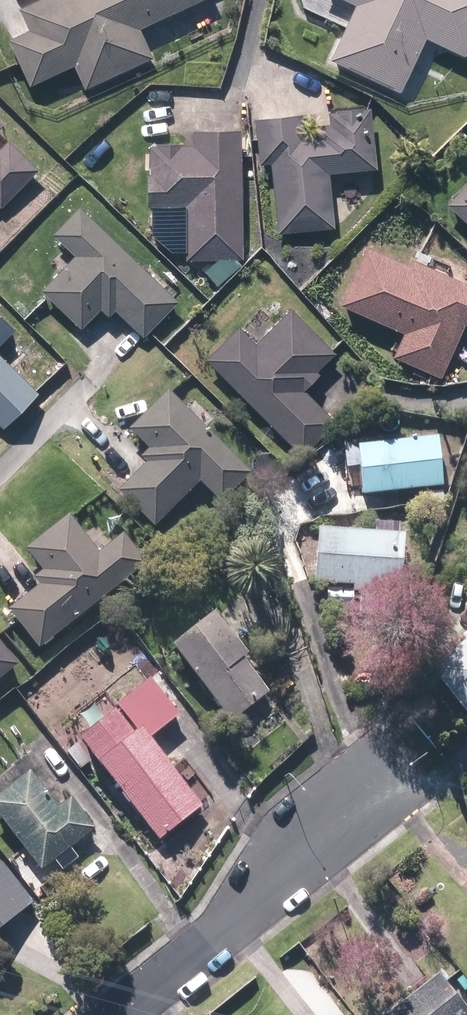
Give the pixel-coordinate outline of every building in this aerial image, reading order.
[(30,87),(73,66),(85,90),(152,59),(138,30),(202,0),(42,0),(19,11),(29,31),(8,41),(30,87)] [(355,7),(329,62),(399,94),(424,40),(464,58),(466,51),(466,0),(340,0),(355,7)] [(270,163),(278,235),(333,229),(327,174),(375,169),(368,111),(328,115),(329,128),(302,130),(301,117),(256,122),(261,164),(270,163)] [(242,260),(239,131),(192,132),(193,147),(149,148),(150,178),(148,178),(148,207),(185,206),(186,261),(242,260)] [(1,208),(37,171),(7,142),(0,149),(0,208),(1,208)] [(447,206),(466,225),(466,186),(447,206)] [(176,302),(78,209),(52,235),(74,256),(42,290),(82,327),(99,309),(108,317),(115,310),(143,337),(176,302)] [(364,248),(339,306),(405,334),(394,358),(440,378),(463,325),(466,327),(466,287),(412,263),(410,268),(364,248)] [(239,328),(206,361),(300,456),(333,422),(302,391),(318,376),(315,372),(333,355),(290,311),(255,345),(239,328)] [(14,331),(0,318),(0,345),(14,331)] [(4,429),(37,395),(0,359),(0,426),(4,429)] [(250,474),(168,393),(129,432),(149,452),(141,461),(146,466),(119,493),(155,528),(198,484),(219,505),(250,474)] [(360,444),(365,493),(444,485),(439,436),(360,444)] [(9,612),(39,650),(146,566),(124,537),(99,557),(68,518),(26,551),(43,573),(34,580),(40,587),(9,612)] [(401,538),(316,535),(315,585),(354,586),(354,591),(393,592),(393,590),(399,590),(401,538)] [(210,619),(171,651),(230,723),(266,694),(240,662),(244,660),(210,619)] [(466,717),(466,637),(461,642),(465,646),(431,672),(466,717)] [(17,668),(0,647),(0,681),(17,668)] [(138,733),(97,766),(159,842),(200,809),(138,733)] [(0,798),(0,820),(40,871),(91,831),(69,802),(57,811),(29,776),(0,798)] [(28,903),(1,869),(0,869),(0,925),(28,903)] [(435,976),(386,1014),(466,1014),(435,976)]
